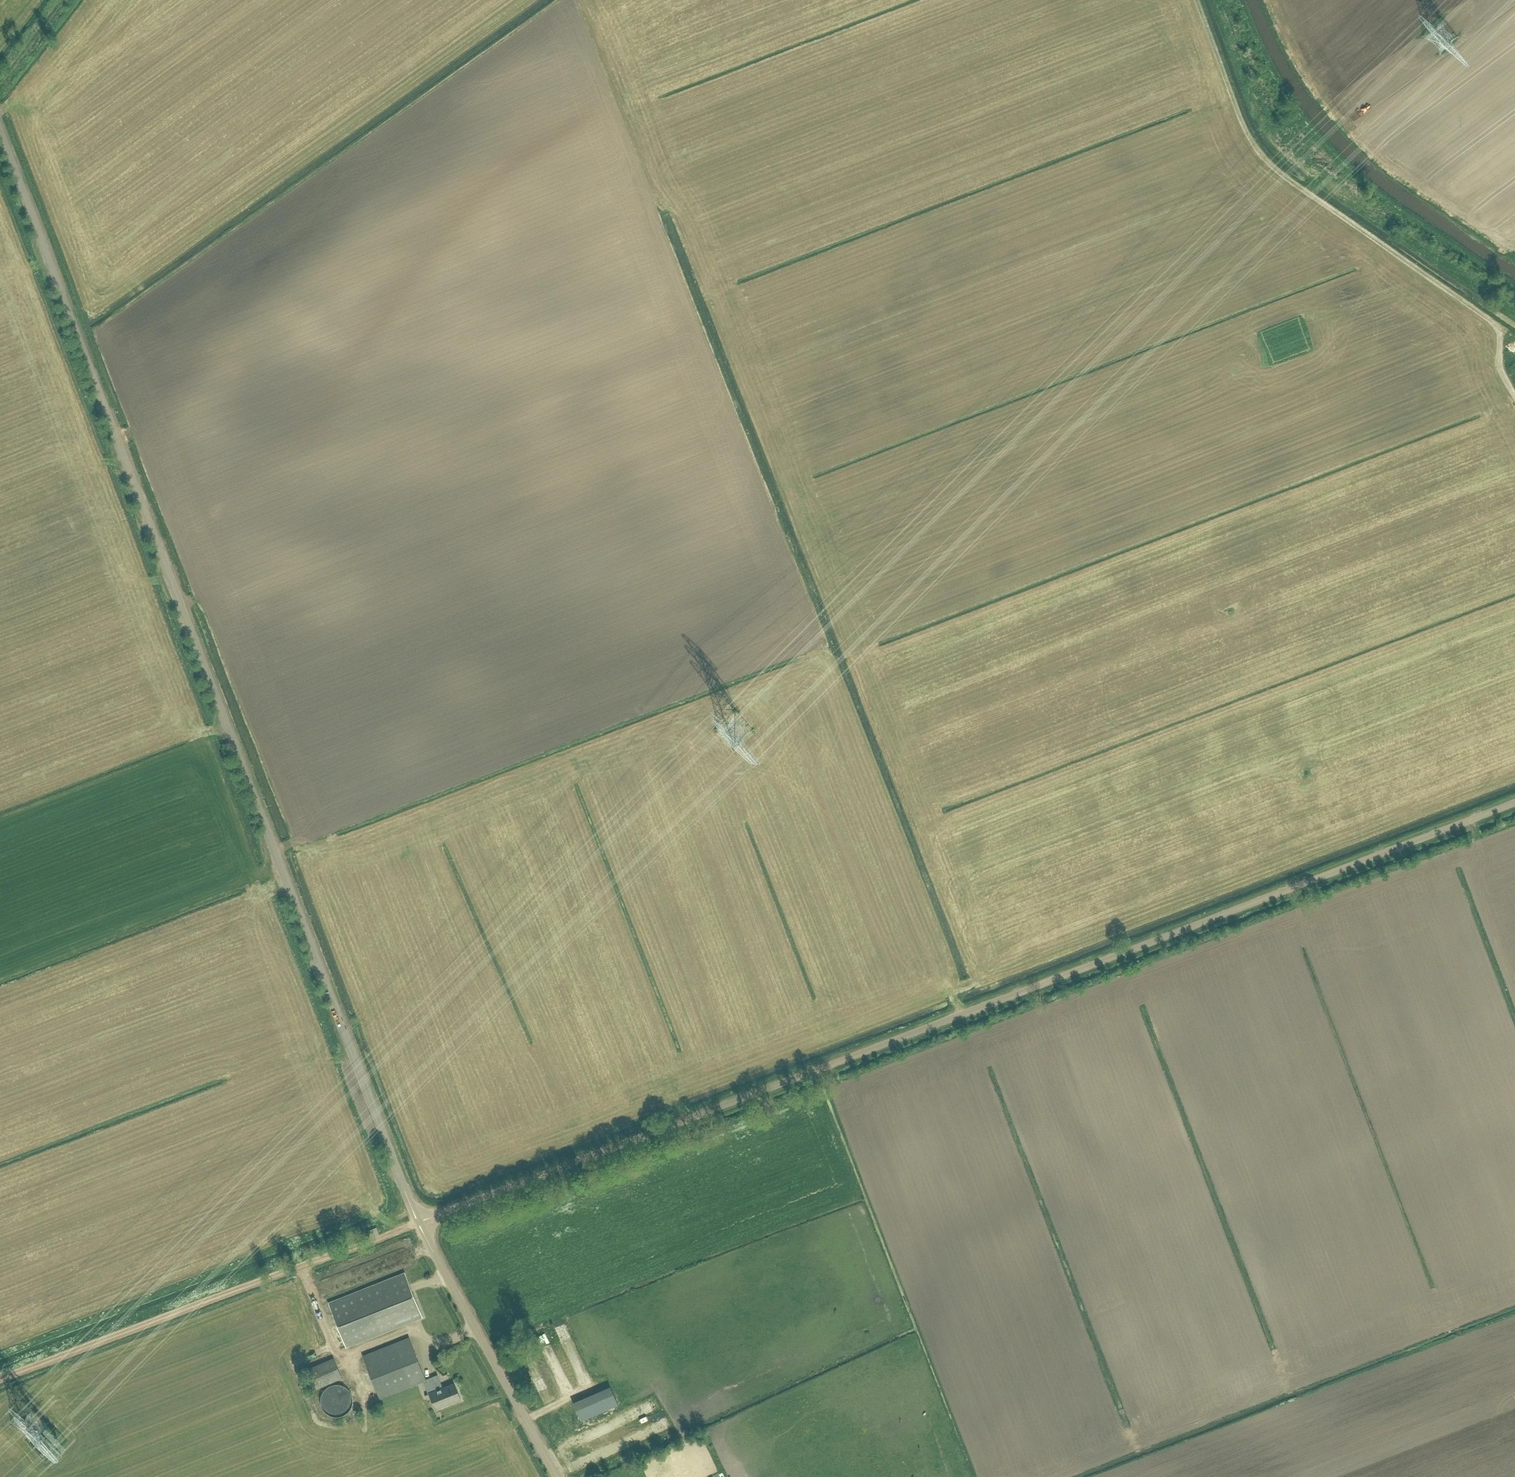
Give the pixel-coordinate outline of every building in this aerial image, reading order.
[(379,1234),(376,1228),(368,1231),(370,1237),(379,1234)] [(423,1317),(405,1272),(329,1302),(347,1347),(423,1317)] [(455,1344),(467,1339),(464,1332),(452,1337),(455,1344)] [(547,1332),(538,1337),(548,1359),(557,1355),(547,1332)] [(426,1379),(409,1337),(363,1355),(380,1398),(423,1381),(429,1394),(430,1394),(435,1408),(461,1398),(455,1383),(443,1388),(438,1375),(426,1379)] [(343,1378),(334,1358),(309,1368),(318,1388),(343,1378)] [(321,1400),(321,1401),(321,1402),(322,1403),(322,1404),(322,1405),(322,1406),(323,1406),(323,1407),(323,1408),(324,1409),(324,1410),(325,1410),(325,1411),(326,1411),(326,1412),(327,1412),(327,1413),(328,1413),(328,1414),(329,1414),(330,1414),(330,1415),(331,1415),(332,1415),(333,1416),(334,1416),(335,1416),(336,1416),(337,1416),(338,1416),(339,1416),(340,1416),(341,1416),(342,1416),(342,1415),(343,1415),(344,1415),(345,1414),(346,1414),(347,1413),(348,1413),(348,1412),(349,1411),(350,1411),(350,1410),(351,1409),(351,1408),(352,1407),(352,1406),(353,1405),(353,1404),(353,1403),(353,1402),(353,1401),(353,1400),(353,1399),(353,1398),(353,1397),(353,1396),(353,1395),(352,1395),(352,1394),(352,1393),(351,1393),(351,1392),(351,1391),(350,1391),(350,1390),(349,1390),(349,1389),(348,1389),(348,1388),(347,1388),(347,1387),(346,1387),(345,1386),(344,1386),(343,1385),(342,1385),(341,1385),(340,1385),(340,1384),(339,1384),(338,1384),(337,1384),(336,1384),(335,1384),(335,1385),(334,1385),(333,1385),(332,1385),(331,1385),(331,1386),(330,1386),(329,1386),(329,1387),(328,1387),(328,1388),(327,1388),(326,1389),(325,1390),(324,1391),(324,1392),(323,1393),(323,1394),(322,1395),(322,1396),(322,1397),(322,1398),(321,1399),(321,1400)] [(588,1408),(590,1413),(599,1409),(597,1404),(588,1408)] [(580,1405),(554,1414),(556,1421),(551,1422),(554,1431),(586,1419),(580,1405)] [(603,1426),(597,1428),(600,1435),(619,1430),(616,1418),(602,1422),(603,1426)]
